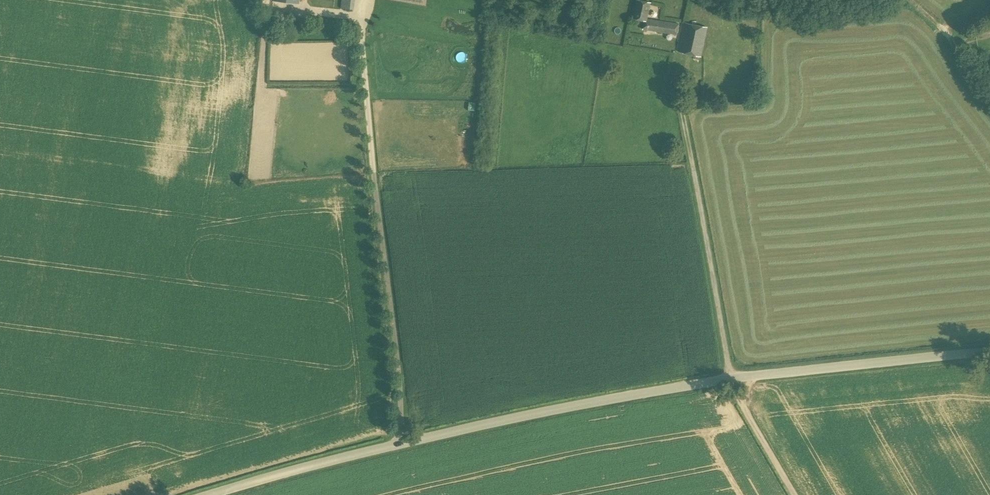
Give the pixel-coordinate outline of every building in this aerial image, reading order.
[(355,0),(342,0),(341,8),(354,9),(355,0)] [(678,24),(646,19),(650,2),(640,0),(636,0),(632,18),(644,21),(642,29),(676,34),(678,24)] [(700,56),(706,27),(685,22),(679,52),(700,56)]
